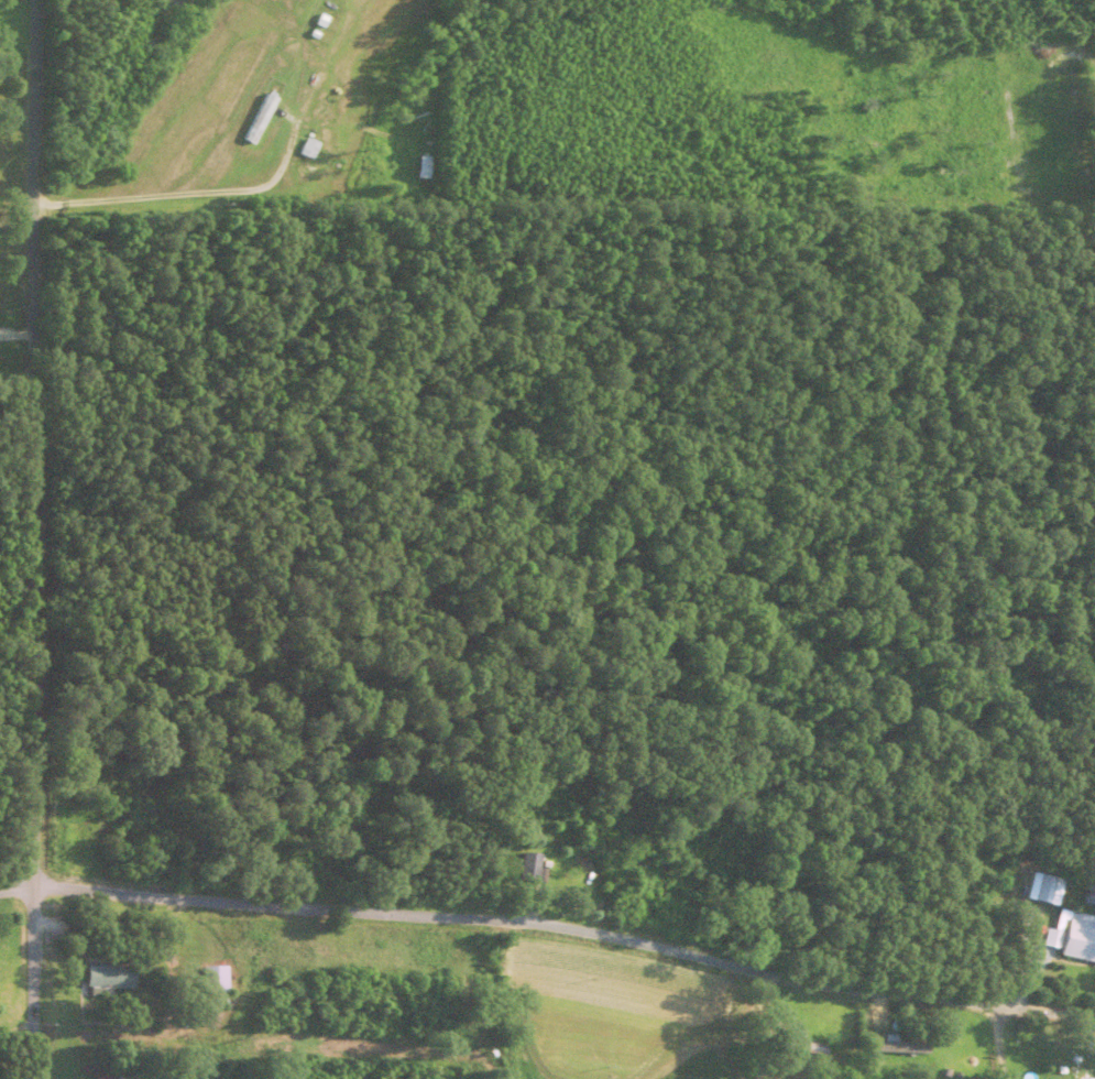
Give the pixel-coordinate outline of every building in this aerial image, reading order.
[(274,101),(262,95),(239,141),(251,147),(274,101)] [(546,857),(525,854),(521,883),(542,886),(546,857)] [(1060,913),(1052,957),(1094,965),(1094,919),(1060,913)] [(136,991),(136,968),(89,968),(89,991),(136,991)] [(228,1001),(228,969),(204,969),(204,1001),(228,1001)]
